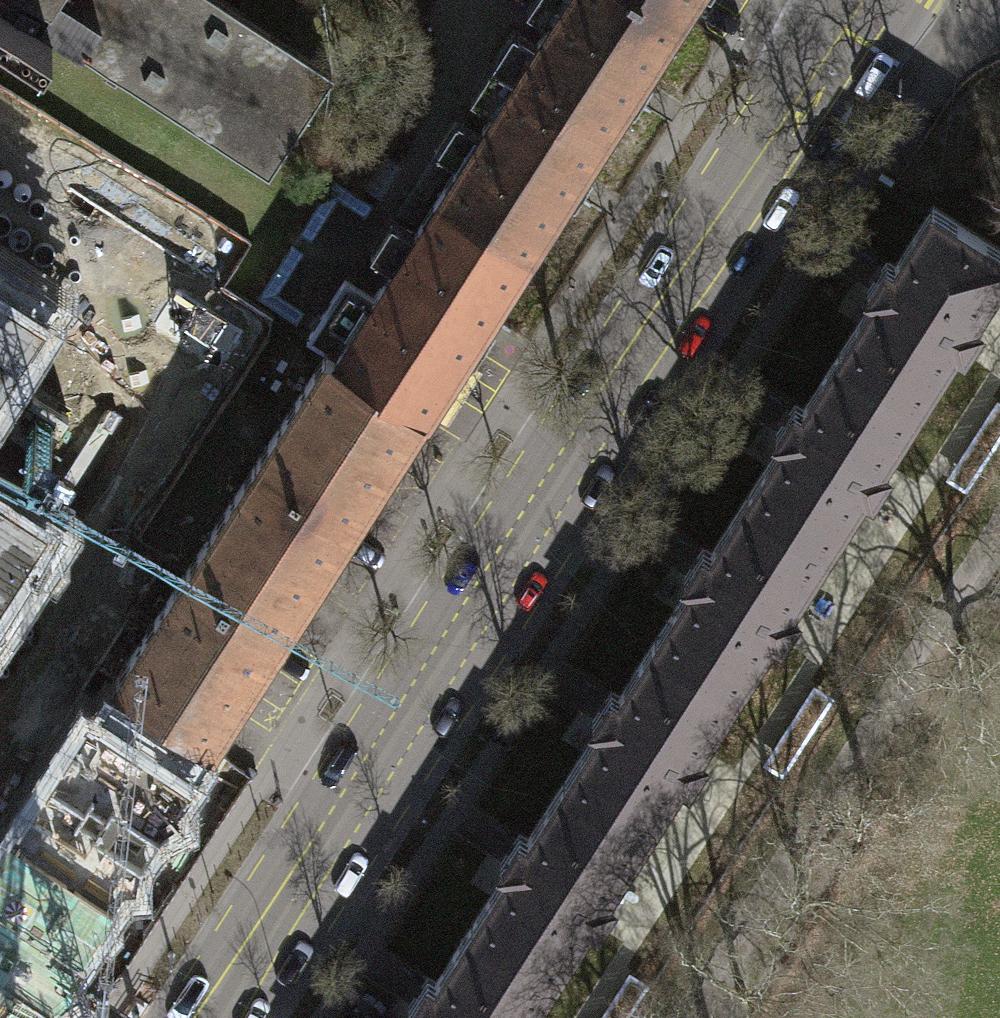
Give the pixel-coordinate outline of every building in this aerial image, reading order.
[(267,173),(331,75),(216,0),(0,0),(0,20),(43,48),(53,34),(267,173)] [(660,0),(564,0),(514,77),(606,136),(645,75),(684,15),(660,0)] [(684,15),(693,0),(660,0),(684,15)] [(606,136),(514,77),(438,195),(530,254),(571,190),(606,136)] [(530,254),(438,195),(373,297),(345,279),(306,340),(326,353),(416,410),(425,416),(463,358),(530,254)] [(839,354),(918,404),(955,347),(963,352),(981,325),(973,320),(999,277),(999,251),(932,208),(886,281),(839,354)] [(255,463),(346,521),(361,496),(369,501),(389,469),(407,440),(400,436),(416,410),(326,353),(255,463)] [(793,425),(747,496),(827,547),(864,489),(872,495),(890,467),(881,462),(918,404),(839,354),(793,425)] [(184,573),(275,631),(291,605),(299,610),(321,576),(337,551),(329,546),(346,521),(255,463),(184,573)] [(701,568),(655,640),(735,690),(772,632),(780,638),(798,609),(790,604),(827,547),(747,496),(701,568)] [(114,684),(203,742),(221,715),(228,720),(244,695),(267,661),(259,656),(275,631),(184,573),(114,684)] [(609,711),(563,783),(643,833),(680,775),(688,781),(706,753),(697,748),(735,690),(655,640),(609,711)] [(517,854),(471,926),(551,976),(588,918),(596,923),(613,897),(605,891),(643,833),(563,783),(517,854)] [(412,1017),(524,1017),(551,976),(471,926),(426,997),(412,1017)]
